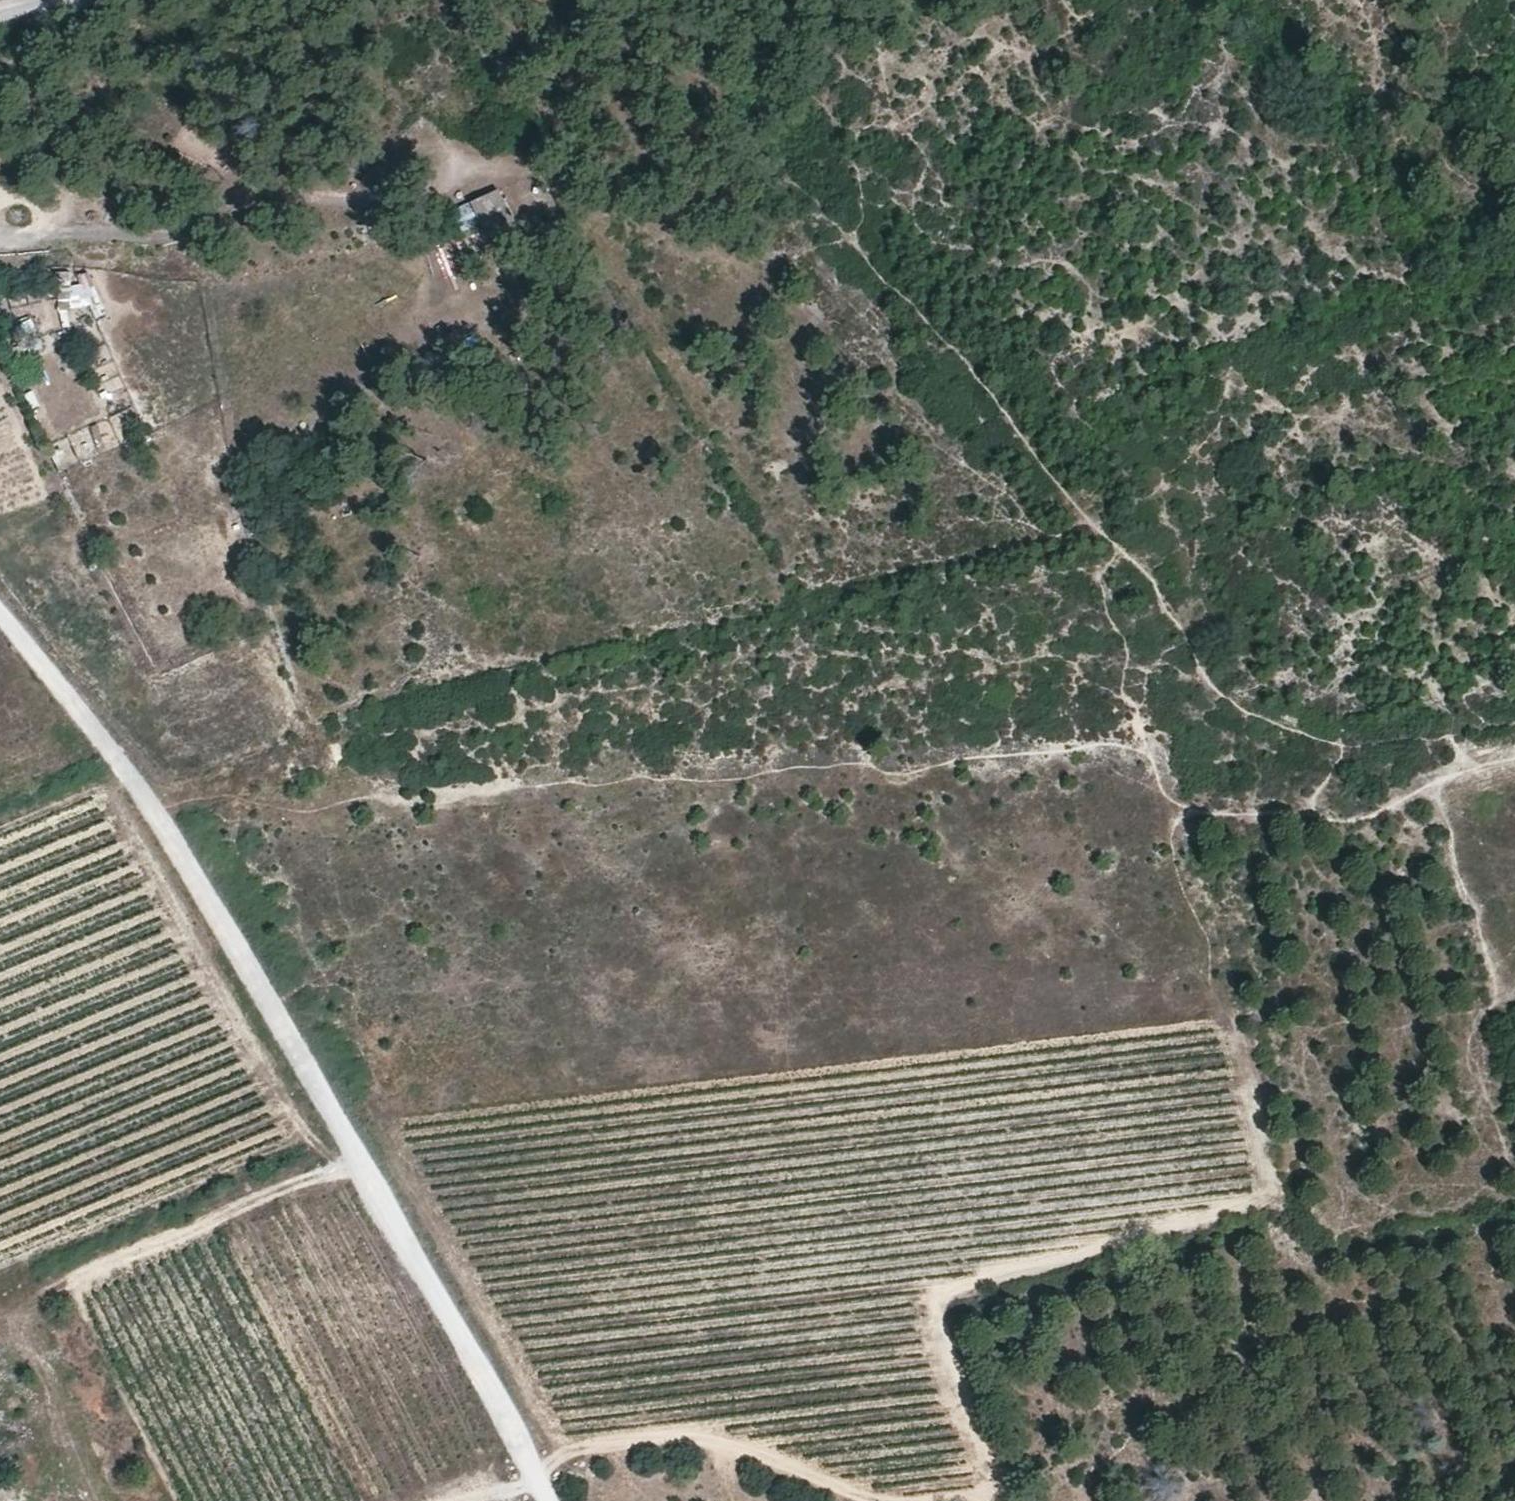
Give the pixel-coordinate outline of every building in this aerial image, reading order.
[(515,224),(505,205),(496,188),(447,213),(458,234),(481,222),(489,238),(515,224)] [(93,279),(56,286),(63,325),(75,322),(73,307),(97,303),(93,279)]
